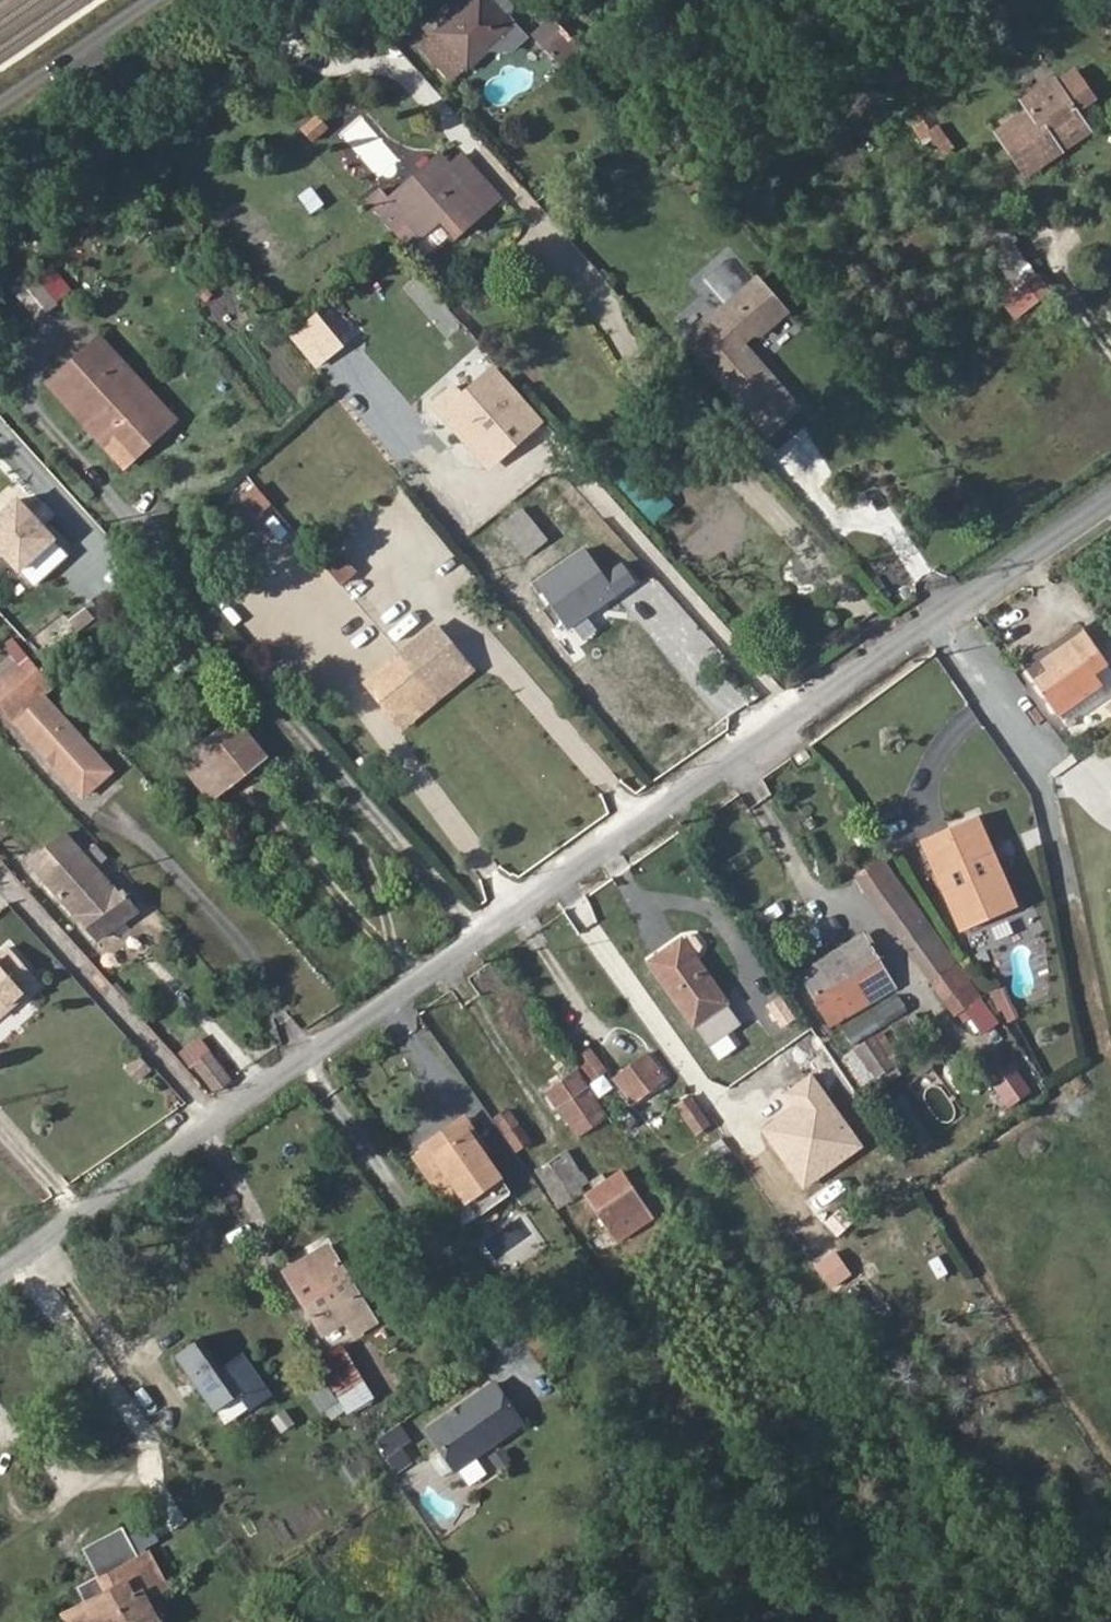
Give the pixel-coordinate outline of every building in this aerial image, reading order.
[(419,42),(452,78),(511,26),(488,0),(468,0),(419,42)] [(1110,26),(1110,4),(1094,16),(1104,31),(1110,26)] [(555,59),(574,43),(551,18),(532,35),(555,59)] [(1080,127),(1050,86),(1022,106),(1027,116),(996,137),(1023,176),(1056,153),(1052,145),(1057,142),(1054,137),(1062,133),(1065,137),(1080,127)] [(300,129),(313,144),(328,130),(316,115),(300,129)] [(1084,134),(1080,127),(1065,137),(1062,133),(1054,137),(1057,142),(1052,145),(1056,153),(1084,134)] [(419,183),(416,179),(390,202),(388,203),(421,238),(458,206),(474,224),(490,210),(474,191),(486,181),(465,157),(451,170),(443,161),(419,183)] [(440,158),(416,179),(419,183),(443,161),(440,158)] [(502,199),(486,181),(474,191),(490,210),(502,199)] [(316,210),(329,200),(315,183),(302,194),(316,210)] [(381,193),(371,202),(412,247),(421,238),(388,203),(390,202),(381,193)] [(1014,321),(1048,289),(1031,272),(998,304),(1014,321)] [(36,276),(13,292),(33,321),(57,304),(36,276)] [(756,276),(684,338),(766,432),(797,405),(741,340),(752,331),(760,331),(786,309),(756,276)] [(317,312),(291,333),(323,372),(331,365),(344,381),(362,367),(317,312)] [(49,383),(90,428),(96,422),(105,431),(98,437),(114,454),(154,418),(135,400),(148,389),(99,336),(49,383)] [(467,390),(458,381),(438,398),(493,458),(543,415),(498,364),(467,390)] [(175,419),(148,389),(135,400),(154,418),(114,454),(125,465),(175,419)] [(96,422),(90,428),(98,437),(105,431),(96,422)] [(0,504),(0,549),(13,564),(48,532),(12,493),(0,504)] [(524,559),(547,538),(519,505),(495,526),(524,559)] [(336,583),(354,568),(337,548),(319,562),(336,583)] [(278,598),(299,624),(326,601),(305,575),(278,598)] [(361,618),(334,641),(356,667),(383,644),(361,618)] [(1023,663),(1035,680),(1050,669),(1044,659),(1082,632),(1077,625),(1023,663)] [(390,720),(461,666),(432,629),(362,684),(390,720)] [(1050,669),(1035,680),(1058,713),(1099,685),(1090,672),(1104,662),(1082,632),(1044,659),(1050,669)] [(0,662),(0,709),(9,720),(12,719),(39,696),(50,687),(11,638),(3,645),(10,654),(0,662)] [(468,675),(461,666),(390,720),(398,731),(468,675)] [(50,762),(79,794),(106,770),(39,696),(12,719),(42,752),(45,749),(53,759),(50,762)] [(263,757),(232,720),(180,766),(197,784),(200,782),(212,795),(236,775),(240,778),(263,757)] [(216,800),(240,778),(236,775),(212,795),(216,800)] [(975,814),(915,841),(958,935),(1018,909),(975,814)] [(141,900),(88,840),(79,848),(131,908),(141,900)] [(131,908),(79,848),(45,879),(97,938),(131,908)] [(953,958),(880,857),(857,874),(929,973),(938,968),(953,958)] [(117,965),(167,922),(148,899),(97,943),(117,965)] [(691,937),(685,941),(697,958),(703,953),(704,945),(700,938),(691,937)] [(652,961),(697,1025),(729,1002),(697,958),(685,941),(684,939),(652,961)] [(19,989),(23,993),(37,980),(5,946),(0,950),(0,1006),(19,989)] [(806,980),(833,1021),(893,985),(870,948),(834,970),(831,966),(806,980)] [(979,1004),(953,958),(938,968),(964,1013),(979,1004)] [(855,1048),(867,1067),(887,1054),(875,1035),(855,1048)] [(190,1060),(210,1086),(223,1077),(203,1050),(190,1060)] [(649,1053),(614,1078),(632,1102),(666,1076),(649,1053)] [(813,1073),(785,1092),(793,1104),(759,1128),(804,1191),(866,1148),(813,1073)] [(550,1094),(593,1155),(621,1135),(578,1075),(550,1094)] [(677,1103),(696,1129),(707,1120),(689,1095),(677,1103)] [(618,1115),(627,1127),(638,1120),(629,1107),(618,1115)] [(497,1118),(523,1155),(534,1146),(509,1111),(497,1118)] [(458,1119),(424,1143),(428,1148),(429,1146),(433,1152),(465,1129),(458,1119)] [(465,1129),(433,1152),(429,1146),(428,1148),(414,1157),(432,1182),(445,1172),(464,1200),(498,1176),(465,1129)] [(539,1172),(558,1197),(584,1179),(567,1153),(539,1172)] [(622,1222),(632,1237),(658,1218),(625,1174),(588,1199),(610,1230),(622,1222)] [(287,1272),(328,1331),(350,1317),(359,1331),(380,1315),(328,1244),(287,1272)] [(222,1369),(200,1337),(174,1356),(211,1407),(236,1390),(249,1408),(271,1392),(244,1354),(222,1369)] [(347,1345),(325,1360),(359,1407),(380,1391),(347,1345)] [(497,1378),(426,1429),(457,1473),(529,1423),(497,1378)] [(150,1554),(140,1560),(123,1531),(94,1546),(115,1581),(108,1585),(102,1575),(81,1589),(90,1604),(68,1617),(70,1621),(155,1621),(160,1619),(148,1599),(169,1586),(150,1554)] [(94,1546),(88,1550),(102,1575),(108,1585),(115,1581),(94,1546)]
